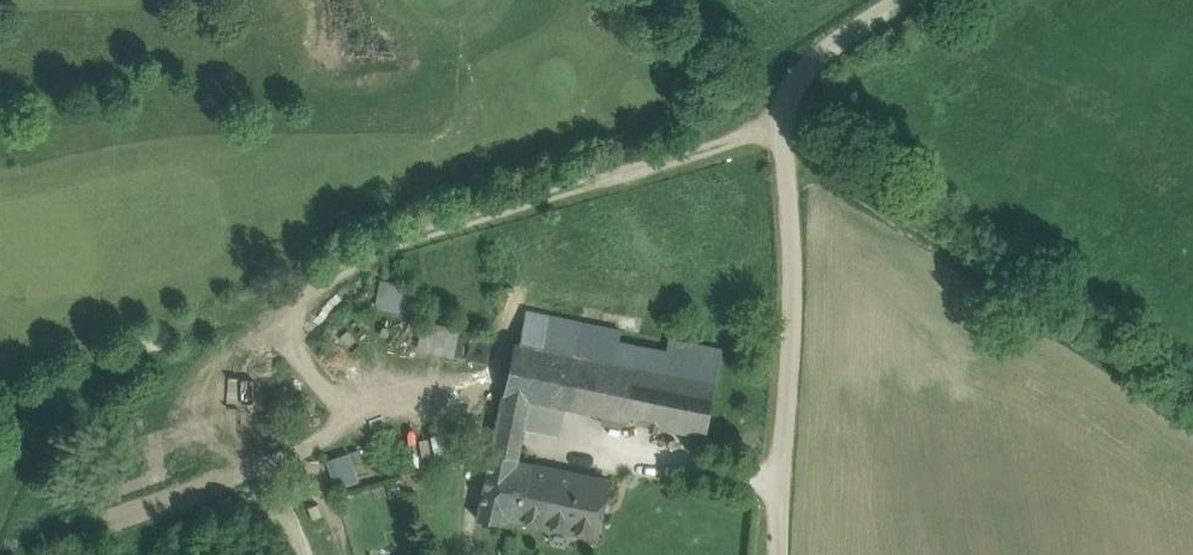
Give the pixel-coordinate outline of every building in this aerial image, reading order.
[(423,287),(382,281),(379,307),(419,313),(423,287)] [(510,367),(505,395),(540,403),(564,407),(707,436),(723,351),(528,311),(520,344),(515,342),(510,367)] [(516,339),(458,327),(453,355),(510,367),(515,342),(516,339)] [(540,403),(505,395),(499,423),(523,429),(534,432),(540,403)] [(564,407),(540,403),(534,432),(558,437),(564,407)] [(523,429),(499,423),(495,440),(520,444),(523,429)] [(520,444),(495,440),(493,454),(517,459),(520,444)] [(348,449),(327,457),(339,486),(359,478),(348,449)] [(517,459),(493,454),(479,520),(502,524),(503,519),(522,523),(534,465),(517,462),(517,459)] [(610,480),(534,465),(522,523),(598,538),(610,480)] [(147,504),(121,510),(123,521),(150,515),(147,504)]
